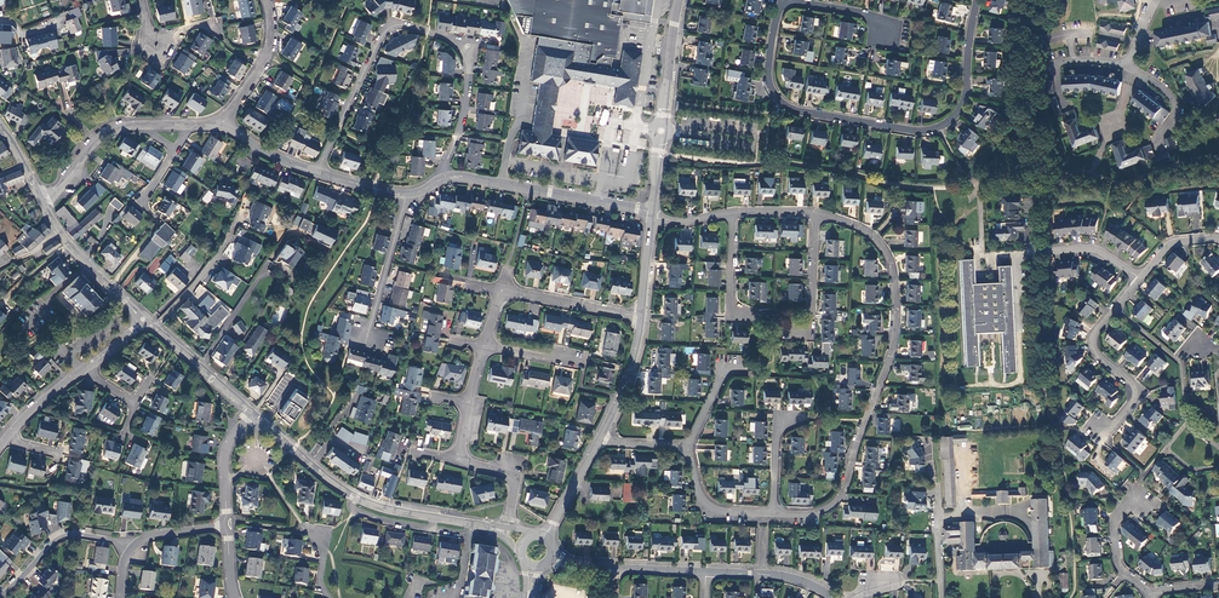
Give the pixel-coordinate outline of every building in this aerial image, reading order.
[(123,0),(110,0),(113,12),(125,9),(123,0)] [(200,0),(188,0),(191,15),(203,12),(200,0)] [(251,0),(238,0),(241,18),(254,16),(251,0)] [(391,8),(392,0),(374,0),(375,1),(366,8),(369,13),(371,12),(374,16),(383,9),(383,8),(391,8)] [(391,8),(391,10),(396,10),(409,13),(410,8),(412,9),(413,2),(406,0),(392,0),(391,8)] [(518,0),(508,0),(516,16),(518,0)] [(622,20),(624,0),(518,0),(516,16),(516,18),(523,35),(538,37),(546,38),(591,45),(589,63),(610,67),(611,58),(616,58),(622,20)] [(622,20),(651,24),(655,0),(624,0),(622,20)] [(762,9),(759,8),(760,2),(763,3),(763,2),(764,2),(764,0),(747,0),(745,12),(761,15),(762,9)] [(1006,0),(994,0),(993,5),(1004,8),(1006,0)] [(1134,0),(1123,0),(1120,1),(1122,10),(1136,8),(1135,2),(1134,0)] [(950,12),(951,6),(941,3),(936,19),(947,22),(950,12)] [(172,5),(156,9),(159,21),(175,18),(172,5)] [(302,13),(291,6),(281,21),(287,25),(284,29),(292,33),(294,29),(298,32),(300,27),(300,26),(296,23),(302,13)] [(81,16),(78,7),(68,11),(71,19),(66,21),(71,34),(75,33),(76,36),(77,36),(81,34),(82,33),(80,30),(81,30),(76,18),(81,16)] [(1213,35),(1210,22),(1213,19),(1218,17),(1218,8),(1210,10),(1211,13),(1206,15),(1204,17),(1205,23),(1196,25),(1187,26),(1168,30),(1154,33),(1157,46),(1176,42),(1194,39),(1208,36),(1210,44),(1218,43),(1217,34),(1213,35)] [(440,17),(438,16),(436,31),(440,31),(441,29),(445,29),(450,30),(452,19),(445,17),(444,17),(444,15),(441,14),(440,17)] [(708,33),(711,18),(700,16),(697,31),(708,33)] [(810,34),(812,25),(813,18),(802,16),(799,32),(810,34)] [(456,19),(452,19),(450,30),(450,33),(454,33),(454,31),(458,31),(465,32),(466,20),(461,20),(460,19),(460,17),(456,17),(456,19)] [(473,34),(478,34),(480,22),(474,22),(473,21),(473,19),(469,18),(469,21),(466,20),(465,32),(464,35),(469,35),(469,33),(473,34)] [(504,23),(503,22),(496,21),(495,24),(488,23),(487,22),(487,21),(481,19),(480,22),(478,34),(494,36),(494,34),(502,35),(504,23)] [(354,36),(352,41),(363,46),(366,40),(365,39),(371,26),(359,20),(352,35),(354,36)] [(856,25),(840,22),(838,38),(851,40),(852,33),(854,34),(856,25)] [(1125,35),(1128,28),(1103,23),(1101,30),(1125,35)] [(252,25),(239,28),(243,44),(255,42),(252,25)] [(754,42),(756,27),(745,25),(742,40),(754,42)] [(13,44),(13,26),(0,26),(0,44),(13,44)] [(117,46),(116,28),(102,28),(103,47),(117,46)] [(1003,43),(1004,29),(991,28),(990,42),(1003,43)] [(33,37),(27,38),(29,46),(28,47),(29,51),(30,51),(31,53),(38,52),(40,48),(47,46),(51,49),(58,47),(58,45),(59,43),(58,40),(57,40),(55,32),(49,33),(49,34),(47,34),(46,33),(35,36),(35,37),(33,37)] [(201,55),(211,40),(200,33),(190,48),(201,55)] [(419,42),(419,36),(415,36),(415,35),(406,34),(404,36),(403,34),(390,40),(390,42),(386,44),(383,51),(385,54),(395,57),(398,56),(398,53),(406,49),(409,50),(414,48),(415,42),(419,42)] [(947,53),(950,38),(938,36),(935,51),(947,53)] [(538,37),(537,45),(546,46),(546,38),(538,37)] [(295,63),(301,54),(298,52),(302,45),(291,38),(281,54),(295,63)] [(546,38),(546,46),(537,45),(534,66),(531,81),(540,83),(536,101),(548,104),(550,103),(552,91),(556,92),(566,84),(566,81),(569,80),(629,91),(631,89),(637,52),(623,50),(621,68),(610,67),(589,63),(591,45),(546,38)] [(1117,51),(1120,44),(1099,39),(1097,47),(1117,51)] [(696,63),(711,66),(713,58),(707,57),(710,43),(699,41),(696,57),(697,57),(696,63)] [(805,57),(807,43),(795,41),(792,55),(805,57)] [(358,50),(348,45),(342,56),(340,55),(338,60),(351,65),(354,66),(356,61),(353,59),(358,50)] [(845,64),(847,49),(836,47),(833,62),(845,64)] [(1089,55),(1090,47),(1082,47),(1082,55),(1089,55)] [(17,64),(14,48),(1,50),(4,67),(17,64)] [(751,67),(754,51),(742,49),(740,64),(751,67)] [(183,74),(195,57),(184,50),(172,67),(183,74)] [(500,59),(501,52),(498,51),(486,50),(484,65),(483,65),(482,69),(495,71),(495,67),(496,67),(497,60),(498,59),(500,59)] [(997,60),(998,52),(987,51),(986,67),(997,68),(997,67),(1001,67),(1001,60),(997,60)] [(453,74),(454,60),(450,59),(450,58),(445,53),(438,52),(437,59),(442,59),(442,73),(453,74)] [(629,91),(569,80),(566,81),(566,84),(568,85),(613,92),(614,95),(618,93),(630,95),(631,97),(635,97),(642,53),(637,52),(631,89),(629,91)] [(112,73),(119,69),(116,63),(114,64),(109,55),(107,55),(99,60),(98,62),(103,70),(105,71),(107,75),(112,72),(112,73)] [(900,61),(887,59),(885,73),(897,75),(900,61)] [(245,67),(234,60),(226,73),(237,80),(245,67)] [(943,79),(946,62),(934,60),(931,77),(943,79)] [(349,75),(352,70),(339,65),(337,69),(340,71),(334,84),(344,89),(348,81),(349,81),(351,76),(349,75)] [(65,71),(57,73),(59,81),(59,83),(67,81),(68,83),(79,80),(78,76),(77,73),(78,73),(76,66),(66,68),(64,70),(65,71)] [(375,83),(373,89),(382,92),(383,88),(383,82),(394,82),(393,67),(375,67),(375,83)] [(53,83),(59,81),(57,73),(56,68),(52,69),(52,71),(35,75),(38,89),(45,88),(45,86),(53,84),(53,83)] [(208,76),(212,71),(208,68),(204,73),(208,76)] [(704,87),(707,70),(691,68),(690,73),(694,74),(692,85),(704,87)] [(783,80),(786,81),(785,87),(800,89),(802,78),(793,77),(794,70),(783,68),(781,75),(783,80)] [(1203,68),(1194,71),(1187,74),(1192,86),(1199,97),(1206,105),(1217,95),(1213,90),(1213,88),(1214,86),(1213,84),(1211,84),(1209,85),(1208,83),(1205,79),(1203,73),(1204,72),(1204,71),(1203,68)] [(495,85),(497,71),(495,71),(482,69),(481,74),(484,74),(483,78),(483,83),(495,85)] [(152,89),(160,76),(150,70),(141,82),(152,89)] [(279,88),(277,92),(284,97),(287,93),(285,91),(292,79),(281,72),(273,84),(279,88)] [(747,95),(750,78),(738,76),(735,92),(747,95)] [(813,77),(807,76),(805,92),(823,95),(824,92),(827,93),(829,86),(825,85),(825,82),(812,80),(813,77)] [(1094,76),(1069,77),(1065,77),(1066,91),(1094,90),(1121,96),(1124,83),(1121,82),(1098,77),(1094,76)] [(228,86),(231,82),(222,77),(219,81),(219,80),(211,93),(221,100),(229,87),(228,86)] [(1007,78),(988,79),(988,84),(992,84),(992,96),(1004,95),(1004,86),(1007,86),(1009,84),(1009,80),(1007,78)] [(0,80),(0,96),(5,100),(10,94),(6,91),(9,87),(0,80)] [(452,84),(439,83),(438,100),(450,101),(451,90),(452,90),(452,84)] [(1056,94),(1055,85),(1046,86),(1047,94),(1056,94)] [(859,90),(843,87),(841,98),(857,100),(859,90)] [(367,98),(362,109),(372,114),(378,103),(383,105),(387,95),(382,92),(373,89),(371,88),(369,92),(366,91),(364,96),(367,98)] [(144,99),(128,89),(123,98),(132,105),(131,107),(137,111),(144,99)] [(173,109),(180,97),(176,94),(168,89),(160,100),(173,109)] [(276,97),(266,90),(255,107),(266,114),(276,97)] [(337,103),(339,97),(325,90),(322,96),(325,98),(321,108),(326,110),(323,115),(329,118),(331,114),(333,115),(336,110),(335,109),(337,103)] [(1163,106),(1144,92),(1142,90),(1133,101),(1157,118),(1163,124),(1172,113),(1163,106)] [(543,144),(557,147),(558,142),(547,141),(556,92),(552,91),(550,103),(548,104),(536,101),(536,106),(548,109),(549,111),(543,144)] [(883,95),(867,92),(865,103),(881,106),(883,95)] [(206,102),(193,93),(187,104),(200,113),(206,102)] [(477,114),(493,116),(494,111),(489,110),(490,104),(491,102),(492,103),(493,95),(479,93),(476,109),(477,109),(477,114)] [(614,95),(612,105),(633,108),(635,97),(631,97),(630,95),(618,93),(614,95)] [(912,97),(897,94),(895,105),(911,108),(912,97)] [(936,101),(921,98),(919,111),(933,113),(936,101)] [(25,126),(29,117),(21,112),(24,106),(19,104),(18,106),(11,102),(4,116),(25,126)] [(1055,117),(1063,114),(1058,102),(1050,105),(1055,117)] [(518,160),(554,165),(557,147),(543,144),(549,111),(548,109),(536,106),(531,132),(530,141),(520,140),(518,160)] [(372,121),(375,115),(372,114),(362,109),(360,108),(358,114),(356,113),(356,115),(357,115),(355,119),(356,120),(353,128),(363,133),(370,120),(372,121)] [(267,120),(250,109),(242,120),(259,131),(267,120)] [(603,109),(599,124),(606,126),(610,110),(603,109)] [(450,110),(438,110),(437,125),(449,126),(450,110)] [(985,110),(976,121),(986,129),(994,117),(985,110)] [(1079,124),(1081,124),(1076,110),(1063,114),(1074,144),(1078,147),(1101,138),(1096,127),(1090,129),(1091,130),(1085,132),(1081,131),(1079,124)] [(489,125),(490,124),(492,124),(492,121),(494,121),(495,116),(493,116),(477,114),(476,119),(477,119),(476,129),(488,131),(489,125)] [(56,129),(60,124),(52,118),(46,125),(40,126),(28,141),(34,146),(41,136),(48,135),(54,140),(54,141),(55,142),(62,133),(56,129)] [(803,129),(787,126),(785,138),(801,140),(803,129)] [(976,142),(980,136),(970,128),(964,135),(962,134),(961,135),(960,140),(961,140),(960,141),(963,144),(960,148),(966,153),(970,149),(970,150),(970,149),(974,152),(980,145),(976,142)] [(522,130),(520,140),(530,141),(531,132),(522,130)] [(824,145),(826,133),(812,131),(810,143),(824,145)] [(293,148),(298,150),(299,148),(303,138),(290,132),(285,143),(293,147),(293,148)] [(839,145),(855,147),(856,136),(841,134),(839,145)] [(211,136),(200,153),(213,161),(216,156),(215,156),(222,144),(211,136)] [(139,146),(125,137),(119,147),(125,152),(130,155),(133,156),(139,146)] [(1178,148),(1173,137),(1165,140),(1169,152),(1178,148)] [(320,147),(303,138),(299,148),(303,150),(302,151),(315,157),(320,147)] [(469,147),(468,154),(480,155),(481,150),(483,149),(484,149),(485,145),(482,145),(482,140),(468,138),(467,143),(469,143),(469,147)] [(691,146),(691,144),(712,146),(712,145),(708,145),(709,140),(682,138),(681,145),(691,146)] [(1,140),(0,141),(0,159),(9,154),(1,140)] [(422,140),(421,157),(423,157),(433,158),(434,141),(422,140)] [(1126,146),(1128,146),(1125,140),(1113,144),(1121,166),(1126,168),(1156,156),(1152,145),(1138,150),(1139,152),(1132,154),(1128,153),(1126,146)] [(879,160),(882,144),(876,143),(876,146),(869,145),(870,142),(865,141),(862,157),(879,160)] [(565,144),(564,148),(587,151),(591,159),(590,165),(592,165),(594,149),(565,144)] [(149,148),(145,146),(136,159),(140,161),(141,161),(143,158),(148,162),(147,165),(153,169),(162,154),(150,147),(149,148)] [(911,148),(896,147),(896,158),(911,159),(911,148)] [(587,151),(564,148),(561,166),(591,171),(592,165),(590,165),(591,159),(587,151)] [(937,156),(937,152),(926,151),(926,148),(920,148),(920,164),(937,164),(937,163),(941,163),(942,162),(942,157),(941,156),(937,156)] [(359,157),(344,152),(340,164),(356,169),(359,157)] [(1156,156),(1160,165),(1172,161),(1169,152),(1156,156)] [(203,160),(191,153),(182,166),(194,174),(196,171),(199,172),(202,167),(200,165),(203,160)] [(479,169),(480,155),(468,154),(466,153),(465,158),(467,159),(467,162),(466,168),(479,169)] [(163,155),(162,154),(153,169),(154,170),(163,155)] [(422,176),(423,157),(421,157),(411,157),(410,175),(422,176)] [(110,183),(119,170),(108,164),(100,176),(110,183)] [(255,181),(273,188),(278,175),(273,173),(274,172),(265,168),(264,170),(254,166),(250,177),(255,179),(255,181)] [(181,184),(187,175),(176,167),(164,185),(167,187),(165,189),(168,191),(170,189),(175,192),(176,191),(181,184)] [(5,187),(24,180),(20,171),(2,178),(5,187)] [(288,179),(282,176),(277,190),(283,193),(284,190),(290,192),(291,192),(294,192),(295,195),(299,196),(304,182),(298,180),(299,179),(290,176),(288,179)] [(773,194),(773,178),(764,177),(763,182),(758,182),(758,193),(773,194)] [(78,204),(87,212),(106,189),(96,181),(78,204)] [(694,183),(678,182),(677,194),(694,195),(694,183)] [(803,182),(788,182),(788,193),(803,193),(803,182)] [(749,184),(733,183),(733,194),(748,195),(749,184)] [(184,186),(181,184),(176,191),(179,194),(184,186)] [(713,184),(703,184),(703,195),(718,196),(719,184),(713,184)] [(217,185),(216,189),(213,189),(212,195),(217,196),(217,197),(223,198),(224,197),(225,197),(227,198),(226,201),(233,205),(236,198),(235,197),(238,192),(230,186),(229,187),(225,186),(219,185),(217,185)] [(828,185),(812,185),(812,196),(827,196),(828,185)] [(313,198),(333,206),(338,195),(326,190),(326,189),(318,186),(313,198)] [(842,203),(857,204),(857,194),(850,193),(850,187),(842,186),(842,203)] [(32,200),(28,191),(20,195),(25,204),(32,200)] [(108,198),(117,205),(120,202),(111,194),(108,198)] [(343,197),(338,195),(333,206),(331,211),(337,213),(339,210),(348,214),(351,208),(350,208),(352,201),(349,200),(350,196),(344,194),(343,197)] [(445,210),(452,212),(453,208),(455,197),(440,194),(439,198),(435,197),(433,209),(437,210),(436,211),(445,213),(445,210)] [(463,197),(456,195),(455,197),(453,208),(459,209),(460,210),(460,212),(463,212),(464,210),(468,211),(469,208),(471,196),(467,195),(466,197),(463,197)] [(168,217),(176,204),(164,196),(162,201),(163,202),(158,210),(168,217)] [(469,208),(482,211),(485,197),(480,196),(480,198),(477,197),(471,196),(469,208)] [(1192,198),(1177,199),(1178,205),(1179,209),(1185,209),(1185,211),(1191,211),(1192,211),(1199,211),(1199,213),(1200,213),(1200,205),(1198,205),(1198,203),(1199,203),(1199,196),(1192,196),(1192,198)] [(1022,206),(1022,197),(1002,197),(1002,202),(1005,202),(1006,209),(1007,210),(1007,217),(1015,217),(1020,217),(1021,217),(1020,210),(1019,210),(1019,206),(1022,206)] [(498,214),(500,215),(502,204),(503,200),(499,199),(498,202),(494,201),(489,200),(489,201),(486,201),(485,207),(487,207),(487,212),(492,213),(494,215),(493,217),(497,217),(498,214)] [(1168,199),(1146,201),(1147,206),(1149,206),(1150,214),(1154,213),(1154,216),(1162,216),(1162,213),(1169,212),(1168,199)] [(272,209),(254,201),(249,211),(252,213),(249,219),(253,221),(250,228),(262,233),(265,226),(261,224),(265,215),(269,216),(272,209)] [(881,202),(866,201),(866,212),(881,213),(881,202)] [(916,218),(916,213),(916,202),(904,201),(903,217),(916,218)] [(308,204),(303,203),(300,211),(305,213),(308,204)] [(130,207),(126,204),(125,206),(122,210),(125,213),(123,216),(134,226),(142,216),(131,206),(130,207)] [(517,207),(502,204),(500,215),(500,216),(505,217),(507,218),(507,220),(510,220),(511,218),(515,219),(517,207)] [(554,205),(547,204),(546,212),(544,222),(550,224),(552,225),(551,226),(555,227),(555,225),(557,225),(560,213),(560,211),(556,210),(557,207),(554,205)] [(68,226),(65,229),(74,240),(85,231),(78,223),(63,206),(55,212),(59,217),(60,216),(68,226)] [(85,231),(102,216),(95,208),(78,223),(85,231)] [(540,226),(543,227),(544,222),(546,212),(531,209),(529,221),(539,223),(540,224),(540,226)] [(570,215),(560,213),(557,225),(563,226),(565,227),(564,229),(568,229),(568,227),(573,228),(573,225),(576,214),(571,213),(570,215)] [(584,228),(588,228),(591,217),(576,214),(573,225),(579,226),(581,228),(580,230),(584,230),(584,228)] [(120,217),(118,215),(111,222),(114,226),(118,224),(117,222),(120,217)] [(409,229),(412,217),(405,216),(403,228),(409,229)] [(593,229),(607,232),(609,222),(609,217),(605,216),(604,218),(601,218),(596,217),(593,229)] [(311,222),(302,218),(298,227),(306,231),(307,231),(310,223),(311,222)] [(1085,218),(1076,219),(1077,230),(1081,230),(1081,232),(1085,232),(1085,233),(1092,233),(1092,231),(1097,231),(1098,220),(1092,219),(1092,218),(1085,218)] [(1077,230),(1076,219),(1068,220),(1068,219),(1060,221),(1060,222),(1055,224),(1057,235),(1062,234),(1063,236),(1070,235),(1070,234),(1073,233),(1073,230),(1077,230)] [(151,240),(140,254),(141,255),(140,257),(143,259),(144,258),(149,261),(160,247),(161,248),(175,232),(164,222),(159,227),(158,226),(156,228),(157,229),(153,233),(154,234),(151,239),(151,240)] [(615,223),(609,222),(607,232),(606,234),(612,235),(613,236),(613,238),(617,239),(617,236),(622,237),(624,222),(620,222),(619,224),(615,223)] [(630,224),(624,222),(622,237),(620,245),(630,247),(630,244),(641,246),(643,231),(629,229),(630,224)] [(1027,229),(1026,222),(1002,223),(1003,228),(998,229),(998,235),(1002,237),(1010,237),(1010,239),(1018,238),(1019,237),(1019,232),(1017,232),(1017,230),(1019,229),(1020,230),(1027,229)] [(50,231),(43,223),(35,229),(44,237),(50,231)] [(316,225),(310,223),(307,231),(306,231),(305,233),(311,235),(316,225)] [(26,224),(21,230),(24,233),(35,244),(44,237),(35,229),(33,228),(26,224)] [(417,245),(419,246),(422,234),(428,235),(429,230),(423,228),(424,227),(412,224),(408,238),(407,237),(406,242),(417,245)] [(802,237),(803,225),(780,224),(780,236),(790,236),(789,241),(796,242),(796,236),(802,237)] [(1125,243),(1131,235),(1124,230),(1118,226),(1117,227),(1112,224),(1106,234),(1111,237),(1109,239),(1115,242),(1116,242),(1119,244),(1121,241),(1125,243)] [(329,247),(332,239),(334,238),(338,230),(329,225),(327,229),(316,225),(311,235),(311,236),(316,238),(317,242),(329,247)] [(771,225),(755,225),(754,237),(770,238),(771,225)] [(916,247),(917,231),(905,230),(904,246),(916,247)] [(28,252),(35,244),(24,233),(16,240),(18,242),(15,244),(17,247),(12,250),(16,256),(26,250),(28,252)] [(390,237),(376,234),(373,249),(378,251),(379,253),(381,254),(384,252),(385,247),(388,245),(390,237)] [(523,247),(526,236),(520,234),(517,246),(523,247)] [(717,236),(700,235),(700,247),(709,248),(715,248),(716,248),(717,236)] [(1137,239),(1131,235),(1125,243),(1128,245),(1126,248),(1129,250),(1129,251),(1134,255),(1135,254),(1139,257),(1147,249),(1143,245),(1143,244),(1137,239)] [(96,241),(90,236),(87,239),(93,244),(96,241)] [(691,239),(675,238),(674,250),(690,251),(691,239)] [(252,252),(257,255),(261,246),(248,239),(244,246),(238,242),(234,248),(238,250),(236,253),(235,253),(232,259),(239,262),(241,262),(247,265),(251,257),(250,256),(252,252)] [(837,257),(838,240),(826,240),(825,256),(837,257)] [(57,241),(51,245),(54,249),(60,245),(57,241)] [(413,264),(417,245),(406,242),(404,247),(401,247),(400,251),(402,252),(399,260),(413,264)] [(50,244),(43,250),(46,255),(54,249),(51,245),(50,244)] [(302,251),(291,244),(281,260),(292,267),(302,251)] [(108,246),(107,245),(101,253),(114,264),(120,257),(113,251),(108,246)] [(190,245),(185,251),(191,257),(196,250),(190,245)] [(457,269),(461,250),(460,250),(448,247),(447,247),(445,258),(443,264),(443,266),(457,269)] [(493,270),(496,256),(487,254),(488,249),(479,248),(476,266),(493,270)] [(179,257),(185,263),(191,257),(185,251),(179,257)] [(1206,256),(1207,258),(1206,259),(1206,260),(1203,263),(1210,272),(1209,273),(1213,278),(1218,272),(1218,264),(1216,261),(1217,260),(1213,255),(1211,252),(1206,256)] [(40,253),(33,258),(37,264),(44,259),(40,253)] [(159,268),(165,272),(178,257),(173,253),(159,268)] [(1186,262),(1174,254),(1170,259),(1169,263),(1166,267),(1173,272),(1174,271),(1176,271),(1178,272),(1186,262)] [(55,286),(71,273),(66,266),(67,265),(63,260),(63,261),(59,256),(47,266),(50,271),(49,271),(53,276),(49,279),(55,286)] [(917,278),(918,256),(906,256),(905,272),(908,272),(908,278),(917,278)] [(761,258),(745,258),(744,273),(755,273),(756,266),(759,266),(761,264),(761,258)] [(800,276),(801,259),(789,259),(789,275),(800,276)] [(876,260),(864,260),(864,276),(876,276),(876,260)] [(542,265),(527,262),(525,275),(539,278),(542,265)] [(1075,262),(1068,263),(1069,277),(1076,277),(1076,276),(1080,276),(1079,265),(1075,266),(1075,263),(1075,262)] [(683,269),(683,264),(674,263),(674,268),(669,268),(669,283),(669,287),(679,287),(679,283),(680,284),(680,269),(683,269)] [(1013,376),(1007,269),(995,270),(996,286),(972,287),(970,263),(957,264),(963,370),(976,370),(974,337),(998,336),(1000,377),(1013,376)] [(1069,277),(1068,263),(1061,263),(1061,264),(1061,266),(1056,267),(1057,277),(1062,277),(1062,278),(1069,277)] [(375,268),(364,265),(360,279),(362,280),(361,284),(373,287),(374,282),(373,282),(374,277),(373,277),(375,268)] [(836,282),(837,266),(825,265),(824,282),(836,282)] [(571,270),(554,267),(552,280),(569,283),(571,270)] [(166,278),(179,290),(188,280),(175,268),(166,278)] [(228,291),(232,283),(238,286),(242,278),(221,268),(213,283),(228,291)] [(720,270),(708,269),(707,285),(719,286),(720,270)] [(1101,285),(1110,273),(1104,269),(1103,270),(1102,272),(1098,269),(1092,278),(1096,280),(1095,281),(1101,285)] [(395,282),(393,286),(407,290),(411,274),(399,271),(396,282),(395,282)] [(600,276),(584,273),(581,286),(598,289),(600,276)] [(1116,277),(1110,273),(1101,285),(1107,289),(1111,291),(1117,282),(1114,279),(1115,278),(1116,277)] [(135,283),(147,293),(157,282),(153,279),(151,281),(147,278),(148,278),(143,274),(135,283)] [(87,287),(77,277),(62,292),(65,295),(68,298),(66,300),(77,311),(79,309),(82,312),(86,316),(102,300),(88,286),(87,287)] [(447,285),(448,279),(433,277),(432,282),(439,283),(437,295),(436,301),(449,303),(452,286),(447,285)] [(631,282),(612,278),(610,291),(628,295),(631,282)] [(1151,287),(1147,292),(1157,301),(1161,295),(1160,295),(1162,293),(1163,293),(1167,288),(1164,286),(1162,286),(1161,285),(1162,284),(1156,280),(1153,284),(1155,285),(1153,286),(1152,286),(1151,287)] [(764,302),(765,283),(749,282),(748,298),(759,299),(759,301),(764,302)] [(232,295),(237,286),(232,284),(227,293),(232,295)] [(800,301),(800,284),(788,284),(788,300),(800,301)] [(200,298),(205,288),(199,285),(193,295),(200,298)] [(291,295),(294,290),(286,285),(283,290),(291,295)] [(876,301),(877,285),(865,285),(865,301),(876,301)] [(918,301),(919,285),(907,285),(906,300),(918,301)] [(404,306),(408,290),(407,290),(393,286),(392,291),(393,291),(390,302),(404,306)] [(354,300),(351,310),(363,313),(366,304),(368,305),(370,298),(367,297),(360,295),(361,290),(357,289),(355,294),(348,292),(346,298),(354,300)] [(828,311),(828,315),(836,315),(837,316),(837,311),(835,310),(835,295),(823,294),(823,310),(828,311)] [(670,314),(669,319),(676,319),(678,319),(678,315),(676,315),(676,314),(676,304),(677,298),(665,297),(664,314),(670,314)] [(1088,318),(1099,305),(1089,297),(1085,301),(1086,302),(1079,310),(1088,318)] [(704,312),(703,317),(712,318),(712,313),(717,313),(717,298),(707,298),(706,312),(704,312)] [(199,312),(187,300),(179,308),(186,314),(191,319),(187,323),(202,337),(208,338),(209,328),(211,327),(213,328),(228,312),(221,305),(210,316),(202,309),(199,312)] [(1207,320),(1213,306),(1207,304),(1206,305),(1197,301),(1192,313),(1202,316),(1202,318),(1207,320)] [(1144,302),(1134,314),(1143,322),(1154,310),(1144,302)] [(398,315),(399,310),(384,305),(382,310),(383,311),(380,322),(392,325),(395,314),(398,315)] [(908,310),(907,326),(923,327),(923,320),(920,319),(920,311),(908,310)] [(427,331),(426,335),(438,337),(439,333),(438,333),(440,327),(443,314),(423,311),(422,318),(428,319),(426,330),(427,331)] [(466,313),(462,312),(460,323),(463,324),(464,325),(478,328),(481,316),(466,312),(466,313)] [(182,318),(187,323),(191,319),(186,314),(182,318)] [(532,319),(507,314),(505,326),(514,328),(513,332),(524,335),(525,330),(529,331),(529,330),(531,320),(532,319)] [(561,327),(567,328),(569,317),(563,316),(562,318),(546,315),(543,328),(560,331),(561,327)] [(570,317),(569,317),(567,328),(572,329),(571,333),(589,337),(591,324),(574,320),(575,318),(574,318),(574,316),(570,315),(570,317)] [(822,320),(821,342),(832,343),(833,320),(836,320),(836,315),(828,315),(827,315),(827,320),(822,320)] [(868,335),(875,335),(875,331),(879,331),(880,316),(863,315),(863,323),(869,323),(868,330),(859,330),(859,335),(868,335)] [(337,332),(335,337),(341,338),(347,340),(350,330),(348,330),(351,320),(340,317),(336,332),(337,332)] [(712,322),(712,318),(703,317),(703,322),(705,322),(705,337),(716,338),(716,322),(712,322)] [(676,324),(676,319),(669,319),(667,318),(667,323),(661,323),(660,339),(673,340),(673,324),(676,324)] [(1081,324),(1067,318),(1065,323),(1066,324),(1067,326),(1065,331),(1066,332),(1065,337),(1075,340),(1077,339),(1079,330),(1081,324)] [(240,321),(233,326),(239,334),(246,328),(240,321)] [(1186,329),(1176,321),(1169,328),(1170,329),(1166,334),(1176,342),(1180,337),(1180,336),(1186,329)] [(251,357),(268,331),(259,325),(243,349),(247,352),(246,353),(251,357)] [(747,332),(732,331),(731,342),(746,342),(747,332)] [(1128,341),(1115,331),(1107,340),(1119,351),(1128,341)] [(615,358),(619,334),(608,332),(606,341),(605,341),(602,355),(615,358)] [(339,343),(341,338),(335,337),(321,333),(320,339),(326,341),(323,353),(335,356),(339,343)] [(437,342),(438,337),(426,335),(425,340),(424,340),(422,351),(435,353),(436,348),(437,342)] [(859,339),(862,339),(861,355),(873,356),(874,340),(868,340),(868,335),(859,335),(859,339)] [(238,347),(225,338),(221,344),(222,344),(221,346),(219,347),(213,356),(213,358),(226,366),(238,347)] [(920,356),(921,341),(910,341),(909,356),(920,356)] [(158,351),(144,342),(138,352),(146,357),(145,360),(151,363),(158,351)] [(47,355),(37,346),(29,354),(30,355),(31,355),(34,358),(33,358),(34,359),(36,357),(39,361),(32,368),(41,376),(50,366),(53,362),(47,355)] [(290,358),(273,347),(267,357),(273,361),(272,362),(278,365),(283,368),(290,358)] [(787,349),(780,349),(780,361),(786,361),(786,360),(802,360),(802,363),(807,363),(807,360),(807,349),(803,349),(803,348),(787,347),(787,349)] [(1079,347),(1064,348),(1065,354),(1067,354),(1067,360),(1076,368),(1084,358),(1079,354),(1079,353),(1080,352),(1079,347)] [(1134,347),(1125,358),(1129,362),(1130,360),(1139,367),(1146,358),(1138,351),(1138,350),(1134,347)] [(671,373),(671,368),(669,368),(669,353),(672,354),(672,348),(659,348),(659,353),(658,353),(658,367),(663,368),(662,373),(670,373),(671,373)] [(346,362),(362,367),(365,354),(365,353),(357,351),(349,349),(346,362)] [(370,356),(365,354),(362,367),(378,371),(381,360),(374,358),(370,357),(370,356)] [(386,362),(381,360),(378,371),(377,373),(390,377),(392,371),(393,371),(395,364),(397,356),(389,354),(387,359),(391,360),(390,363),(386,362)] [(702,374),(702,370),(708,370),(708,354),(696,354),(696,370),(697,370),(696,374),(702,374)] [(1166,364),(1156,355),(1147,366),(1156,373),(1161,367),(1163,368),(1166,364)] [(812,360),(807,360),(807,363),(806,369),(811,370),(811,367),(826,368),(827,356),(826,356),(821,356),(812,356),(812,360)] [(456,366),(441,363),(439,367),(436,377),(457,380),(456,383),(461,384),(464,368),(459,367),(459,365),(461,364),(461,361),(460,360),(457,359),(456,360),(455,363),(456,364),(456,366)] [(613,369),(614,364),(604,362),(603,367),(601,374),(598,374),(597,380),(598,380),(598,383),(608,385),(609,382),(611,383),(614,369),(613,369)] [(122,365),(115,375),(130,384),(136,374),(133,372),(135,368),(128,363),(125,367),(122,365)] [(920,365),(909,364),(909,365),(901,365),(901,370),(909,370),(909,380),(922,380),(923,374),(920,374),(920,365)] [(512,372),(513,368),(502,366),(502,371),(491,368),(488,381),(510,385),(512,372)] [(404,387),(403,389),(414,392),(416,385),(419,385),(422,369),(409,367),(406,383),(404,383),(404,387)] [(844,384),(844,388),(849,389),(853,389),(853,384),(859,384),(859,368),(848,368),(847,383),(844,384)] [(1087,369),(1079,379),(1091,388),(1098,379),(1091,373),(1092,372),(1087,369)] [(173,370),(164,383),(173,389),(178,380),(180,381),(183,376),(173,370)] [(527,383),(547,387),(549,375),(529,371),(528,376),(523,376),(521,386),(526,387),(527,383)] [(1209,371),(1191,373),(1192,387),(1197,387),(1197,388),(1205,388),(1205,386),(1210,385),(1209,371)] [(670,378),(670,373),(662,373),(655,372),(654,377),(649,377),(648,393),(660,394),(661,377),(670,378)] [(19,376),(18,377),(25,384),(27,383),(19,376)] [(571,380),(555,376),(553,391),(569,394),(571,380)] [(25,384),(18,377),(6,389),(15,397),(26,385),(25,384)] [(265,384),(255,377),(248,387),(259,394),(265,384)] [(699,395),(700,379),(688,378),(687,395),(699,395)] [(1110,383),(1106,380),(1096,392),(1101,395),(1102,394),(1107,398),(1106,399),(1110,401),(1107,405),(1111,409),(1120,398),(1120,396),(1117,394),(1119,392),(1110,384),(1110,383)] [(850,393),(849,389),(844,388),(836,388),(836,393),(839,393),(839,409),(850,409),(851,393),(850,393)] [(289,425),(308,396),(303,393),(297,389),(280,414),(284,417),(282,420),(289,425)] [(419,402),(421,393),(414,392),(403,389),(400,389),(399,395),(399,396),(404,397),(401,413),(414,416),(416,401),(419,402)] [(742,405),(742,390),(732,389),(731,405),(742,405)] [(803,402),(810,403),(811,389),(803,389),(802,392),(788,392),(787,403),(803,403),(803,402)] [(89,410),(92,392),(80,390),(78,402),(76,402),(75,407),(76,408),(87,410),(89,410)] [(778,402),(779,391),(763,391),(763,402),(778,402)] [(1177,405),(1176,392),(1170,393),(1161,394),(1163,406),(1177,405)] [(157,394),(150,408),(161,413),(168,399),(157,394)] [(908,395),(897,394),(896,404),(888,404),(888,409),(907,410),(908,401),(908,395)] [(368,424),(376,402),(362,397),(358,409),(354,407),(350,417),(355,418),(354,419),(368,424)] [(1064,422),(1069,426),(1076,425),(1078,422),(1075,419),(1084,408),(1075,400),(1066,412),(1070,415),(1064,422)] [(120,411),(106,402),(99,413),(105,416),(103,420),(111,424),(112,421),(113,421),(120,411)] [(208,421),(210,404),(197,402),(195,420),(208,421)] [(590,423),(594,404),(580,402),(577,421),(590,423)] [(655,421),(659,421),(659,420),(660,410),(655,410),(655,413),(633,412),(633,423),(655,424),(655,421)] [(664,410),(660,410),(659,420),(664,420),(663,426),(680,427),(680,423),(684,423),(685,415),(664,413),(664,410)] [(1157,425),(1164,417),(1155,410),(1152,414),(1150,412),(1146,416),(1146,415),(1140,422),(1149,429),(1153,425),(1157,425)] [(152,436),(161,418),(150,413),(148,417),(147,416),(140,430),(152,436)] [(892,419),(892,414),(883,414),(883,418),(877,418),(876,434),(888,435),(889,419),(892,419)] [(505,431),(510,432),(513,419),(488,415),(486,428),(499,431),(499,432),(504,433),(505,431)] [(520,421),(513,419),(510,432),(518,433),(518,431),(530,433),(528,445),(536,447),(538,432),(540,433),(542,423),(520,419),(520,421)] [(450,425),(427,420),(426,430),(430,431),(430,433),(442,435),(442,437),(448,438),(450,425)] [(726,436),(727,420),(715,420),(714,435),(726,436)] [(766,438),(766,422),(754,421),(754,437),(766,438)] [(57,426),(40,422),(37,434),(54,439),(57,426)] [(579,432),(580,427),(567,425),(567,429),(566,429),(563,447),(575,449),(578,437),(579,437),(580,432),(579,432)] [(72,433),(70,445),(69,445),(68,451),(82,454),(85,435),(84,435),(85,429),(73,427),(72,433)] [(354,432),(353,435),(341,427),(336,434),(348,443),(350,440),(365,445),(368,436),(354,432)] [(1135,454),(1147,438),(1137,430),(1131,438),(1129,440),(1127,439),(1123,443),(1125,445),(1125,446),(1135,454)] [(383,439),(380,450),(392,454),(394,455),(397,444),(396,444),(399,435),(388,431),(385,440),(383,439)] [(827,447),(827,452),(832,452),(837,452),(837,448),(842,448),(843,432),(831,431),(830,447),(827,447)] [(204,452),(206,437),(193,435),(192,451),(204,452)] [(965,435),(959,435),(951,435),(951,436),(951,443),(966,442),(965,435)] [(1021,435),(1003,437),(1004,444),(1021,442),(1021,440),(1021,435)] [(951,436),(938,436),(939,458),(941,459),(942,458),(952,458),(951,443),(951,436)] [(802,453),(803,437),(791,437),(790,453),(802,453)] [(1067,446),(1080,456),(1088,446),(1079,439),(1078,440),(1074,438),(1067,446)] [(116,459),(120,445),(112,443),(112,441),(106,440),(103,449),(105,450),(103,456),(116,459)] [(920,449),(915,441),(909,444),(909,447),(903,451),(908,458),(908,464),(914,464),(914,470),(921,470),(921,464),(924,460),(920,457),(920,453),(921,452),(919,450),(920,449)] [(134,444),(126,462),(138,468),(147,450),(134,444)] [(725,460),(726,445),(715,445),(714,460),(725,460)] [(765,447),(753,446),(752,463),(765,463),(765,447)] [(332,447),(326,456),(329,458),(328,460),(335,465),(336,464),(340,468),(347,473),(348,472),(352,474),(358,466),(353,462),(352,462),(347,458),(344,463),(339,460),(340,458),(343,455),(337,451),(338,451),(332,447)] [(870,463),(870,468),(879,468),(879,463),(877,463),(877,448),(866,448),(865,462),(870,463)] [(378,449),(376,457),(389,462),(392,454),(380,450),(378,449)] [(831,457),(832,452),(827,452),(823,452),(822,457),(825,457),(825,472),(836,472),(836,457),(831,457)] [(1118,468),(1124,460),(1115,452),(1111,456),(1112,457),(1106,464),(1118,474),(1121,470),(1118,468)] [(340,458),(339,460),(344,463),(347,458),(348,457),(345,455),(342,459),(340,458)] [(375,458),(367,455),(365,460),(366,461),(363,471),(369,473),(371,468),(373,468),(376,460),(374,459),(375,458)] [(646,468),(650,468),(650,464),(652,464),(654,462),(654,456),(650,456),(634,455),(634,461),(629,461),(629,463),(629,469),(634,469),(634,467),(639,467),(639,475),(645,475),(646,468)] [(25,460),(10,456),(7,468),(22,472),(25,460)] [(565,461),(549,458),(548,464),(550,464),(547,479),(560,481),(565,461)] [(625,472),(629,472),(629,469),(629,463),(624,463),(624,458),(609,458),(609,469),(624,469),(624,472),(625,472)] [(941,459),(942,482),(953,482),(952,458),(942,458),(941,459)] [(36,461),(30,460),(27,473),(42,476),(45,465),(36,463),(36,461)] [(77,479),(81,464),(69,461),(65,476),(77,479)] [(1154,470),(1155,470),(1159,474),(1158,474),(1163,478),(1161,480),(1173,490),(1181,479),(1170,470),(1171,469),(1161,461),(1154,470)] [(200,482),(203,463),(188,462),(186,480),(200,482)] [(882,473),(883,468),(879,468),(870,468),(867,467),(867,472),(863,472),(862,487),(863,487),(862,493),(872,493),(872,488),(873,488),(874,472),(882,473)] [(423,487),(426,473),(409,470),(406,484),(423,487)] [(680,488),(681,470),(670,470),(670,471),(669,480),(669,485),(671,485),(674,485),(674,488),(680,488)] [(365,475),(361,474),(357,485),(370,491),(374,482),(373,482),(374,478),(365,474),(365,475)] [(1018,474),(1007,474),(1007,479),(1007,482),(1011,482),(1011,479),(1024,479),(1024,475),(1018,474)] [(1096,477),(1095,476),(1091,476),(1091,474),(1087,474),(1087,475),(1081,475),(1081,485),(1088,485),(1092,490),(1092,491),(1095,494),(1100,490),(1102,490),(1105,487),(1096,477)] [(1185,475),(1181,479),(1173,490),(1170,493),(1175,497),(1176,496),(1181,501),(1182,501),(1185,503),(1184,506),(1193,507),(1195,498),(1194,498),(1195,492),(1191,491),(1185,486),(1190,480),(1185,475)] [(436,487),(458,492),(461,479),(443,476),(443,477),(438,477),(436,487)] [(733,488),(738,488),(738,479),(734,479),(733,482),(724,481),(718,481),(718,492),(733,493),(733,488)] [(742,479),(738,479),(738,488),(742,489),(742,493),(757,494),(758,483),(742,482),(742,479)] [(311,504),(313,484),(297,481),(296,488),(300,489),(298,502),(311,504)] [(942,482),(943,506),(953,506),(953,482),(942,482)] [(490,483),(470,488),(473,504),(480,503),(479,499),(493,496),(490,483)] [(622,501),(634,502),(635,488),(635,483),(623,483),(622,501)] [(256,508),(257,488),(245,487),(244,500),(242,500),(242,507),(256,508)] [(608,488),(591,487),(590,499),(607,500),(608,488)] [(988,492),(973,493),(973,498),(999,497),(1000,504),(1010,504),(1010,497),(1026,496),(1026,488),(1019,488),(1019,491),(991,492),(991,489),(987,489),(988,492)] [(808,492),(793,491),(792,502),(807,503),(807,498),(812,498),(812,489),(808,489),(808,492)] [(548,493),(530,490),(529,494),(528,501),(527,501),(546,505),(548,493)] [(209,493),(192,491),(190,512),(202,513),(204,501),(208,502),(209,493)] [(926,492),(911,491),(911,496),(904,496),(903,501),(905,503),(905,509),(912,509),(915,512),(917,510),(923,510),(923,502),(921,502),(921,498),(923,499),(925,499),(926,492)] [(684,495),(672,495),(672,511),(684,511),(684,495)] [(114,499),(95,497),(93,512),(100,513),(100,511),(111,512),(114,499)] [(340,502),(323,498),(321,512),(338,515),(340,502)] [(1033,500),(1035,542),(1035,549),(1049,549),(1047,500),(1033,500)] [(70,503),(58,501),(57,507),(59,508),(58,516),(55,515),(48,514),(48,515),(52,525),(57,522),(60,521),(68,519),(70,503)] [(130,504),(123,503),(121,516),(138,518),(140,505),(130,504)] [(48,514),(44,504),(36,507),(37,511),(29,515),(31,520),(28,522),(31,527),(30,529),(32,535),(38,533),(39,531),(47,528),(45,523),(43,522),(42,522),(40,518),(48,515),(48,514)] [(162,506),(150,505),(149,516),(167,519),(168,507),(162,506)] [(863,517),(863,519),(876,519),(877,506),(864,505),(864,506),(848,505),(848,510),(843,510),(843,519),(848,519),(848,517),(863,517)] [(1098,509),(1081,511),(1082,517),(1085,516),(1086,527),(1099,526),(1098,515),(1099,515),(1098,509)] [(1180,523),(1167,512),(1158,523),(1162,527),(1163,526),(1172,533),(1180,523)] [(1130,515),(1127,521),(1138,527),(1142,521),(1130,515)] [(976,544),(975,522),(962,523),(962,526),(943,527),(944,545),(962,543),(962,544),(963,544),(976,544)] [(260,552),(262,534),(261,534),(261,529),(249,527),(249,533),(247,533),(244,549),(260,552)] [(1140,551),(1149,540),(1140,532),(1141,532),(1137,528),(1128,538),(1137,545),(1136,548),(1140,551)] [(377,532),(362,529),(360,542),(375,545),(377,532)] [(626,548),(641,549),(642,531),(635,531),(635,536),(624,536),(624,542),(626,542),(626,548)] [(1006,531),(1001,532),(999,536),(1001,540),(1006,540),(1009,536),(1006,531)] [(590,533),(575,532),(574,543),(590,544),(590,533)] [(404,536),(386,533),(385,544),(402,547),(404,536)] [(617,534),(602,533),(602,545),(617,545),(617,534)] [(30,541),(21,534),(18,539),(13,534),(3,547),(14,555),(20,548),(22,550),(30,541)] [(672,546),(676,546),(677,536),(672,536),(672,539),(657,539),(657,535),(651,535),(650,548),(656,549),(656,550),(671,550),(672,546)] [(431,540),(413,537),(411,549),(429,552),(431,540)] [(696,537),(681,537),(681,548),(696,549),(696,537)] [(1102,554),(1101,543),(1102,543),(1101,538),(1087,540),(1089,555),(1102,554)] [(734,541),(730,541),(729,548),(733,548),(733,550),(749,551),(749,539),(734,539),(734,541)] [(301,542),(288,540),(286,556),(299,558),(301,542)] [(725,540),(709,540),(709,550),(724,551),(725,540)] [(790,543),(774,542),(774,553),(789,554),(790,543)] [(458,546),(440,543),(437,560),(455,563),(458,546)] [(842,544),(827,543),(826,554),(841,554),(842,544)] [(977,569),(990,568),(989,556),(989,553),(976,554),(976,544),(963,544),(963,556),(957,557),(958,570),(964,570),(964,571),(977,571),(977,569)] [(814,556),(821,557),(822,546),(799,545),(799,556),(814,557),(814,556)] [(857,546),(849,545),(849,556),(856,557),(856,561),(866,562),(866,557),(871,557),(871,546),(863,546),(857,546)] [(491,548),(489,548),(474,546),(473,553),(474,554),(471,571),(474,575),(474,579),(488,581),(487,579),(489,577),(487,574),(494,569),(496,561),(494,560),(495,556),(494,556),(494,550),(491,548)] [(900,546),(885,546),(884,556),(899,557),(900,546)] [(108,549),(96,547),(93,568),(104,570),(105,565),(106,565),(108,549)] [(177,549),(163,547),(161,565),(174,567),(177,549)] [(214,549),(199,547),(196,565),(210,567),(212,555),(213,556),(214,549)] [(909,547),(909,563),(917,564),(917,558),(924,558),(924,547),(909,547)] [(1050,567),(1050,552),(1049,549),(1035,549),(1035,552),(1023,552),(1023,555),(989,556),(990,568),(990,570),(1023,569),(1023,563),(1028,563),(1028,560),(1036,560),(1036,568),(1050,568),(1050,567)] [(11,561),(2,553),(0,555),(0,574),(1,573),(8,565),(7,565),(11,561)] [(1159,565),(1147,556),(1139,565),(1151,575),(1153,573),(1159,565)] [(1186,568),(1190,567),(1189,556),(1185,556),(1185,558),(1172,559),(1173,571),(1186,570),(1186,568)] [(1212,572),(1210,558),(1204,559),(1204,560),(1202,560),(1201,559),(1195,560),(1195,564),(1196,565),(1197,566),(1195,566),(1196,573),(1201,573),(1202,573),(1201,571),(1203,571),(1203,572),(1205,571),(1205,572),(1206,572),(1212,572)] [(259,579),(262,561),(248,559),(245,577),(259,579)] [(1101,564),(1090,566),(1092,580),(1103,579),(1101,564)] [(1159,565),(1153,573),(1155,575),(1164,575),(1164,565),(1159,565)] [(57,575),(50,568),(40,578),(41,579),(38,583),(44,589),(47,593),(51,589),(49,587),(55,581),(57,575)] [(308,570),(296,568),(294,583),(306,585),(308,570)] [(152,591),(155,573),(143,572),(140,589),(152,591)] [(477,597),(488,597),(489,591),(492,587),(488,581),(474,579),(469,582),(469,587),(465,587),(463,596),(477,597)] [(93,580),(90,597),(95,597),(104,597),(106,582),(93,580)] [(201,580),(199,597),(212,597),(214,582),(201,580)] [(646,585),(634,585),(634,597),(646,597),(646,585)] [(685,588),(673,588),(673,597),(684,597),(685,588)] [(50,595),(47,593),(44,589),(40,592),(46,597),(47,597),(50,595)]
